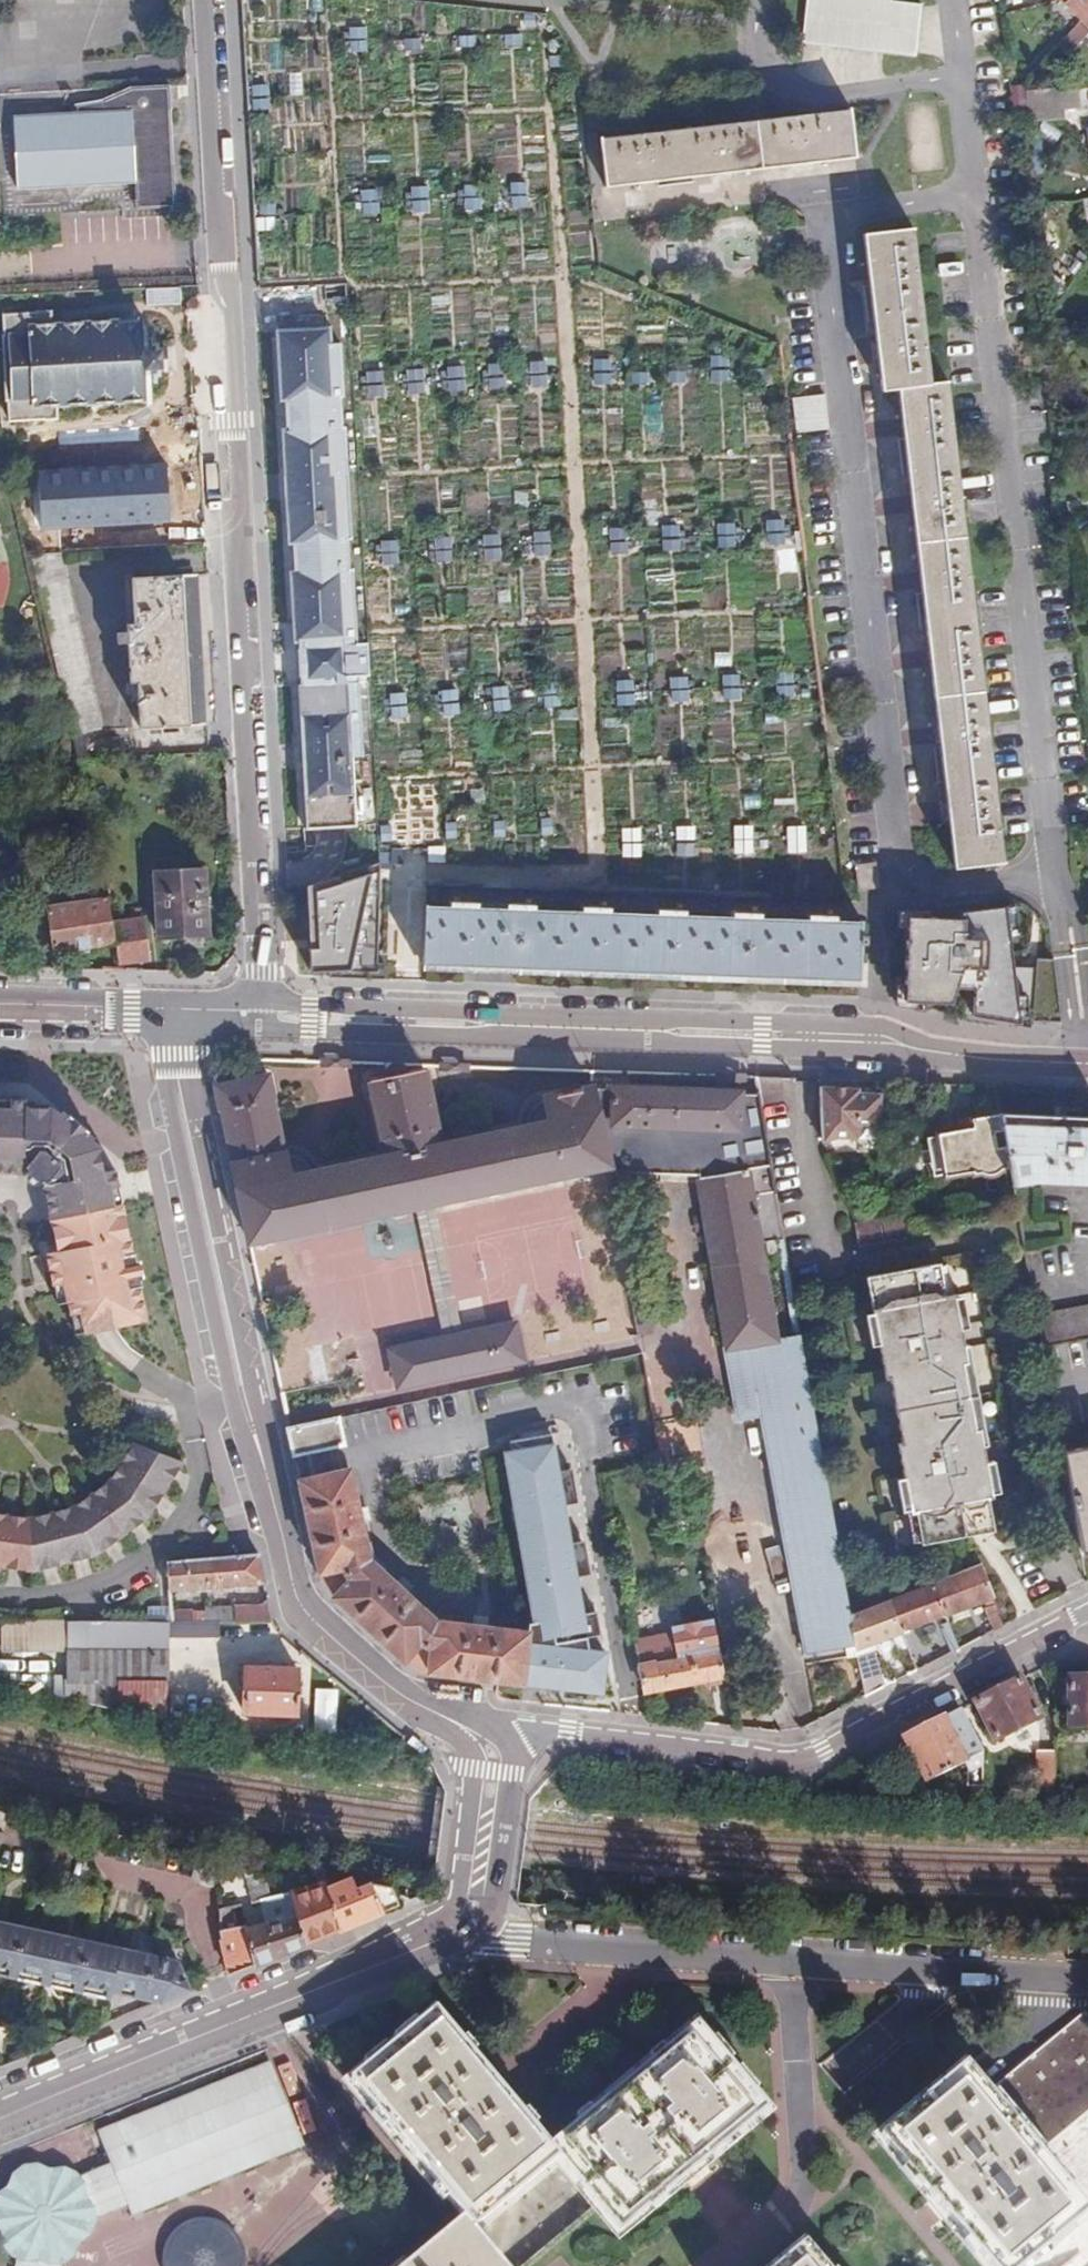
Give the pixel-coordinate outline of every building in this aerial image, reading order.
[(918,51),(923,0),(809,0),(805,37),(918,51)] [(1081,21),(1087,14),(1087,0),(1060,0),(1081,21)] [(1076,27),(1056,51),(1067,59),(1087,35),(1076,27)] [(1075,87),(1023,91),(1024,105),(1029,105),(1031,119),(1057,117),(1056,103),(1077,101),(1075,87)] [(77,114),(13,117),(17,186),(24,186),(50,185),(139,181),(139,203),(177,203),(171,88),(129,90),(102,102),(75,105),(77,114)] [(1023,91),(1011,91),(1016,138),(1028,137),(1024,105),(1023,91)] [(606,187),(837,160),(855,158),(849,112),(600,141),(606,187)] [(526,207),(525,182),(508,182),(509,207),(526,207)] [(408,187),(410,210),(426,209),(423,185),(408,187)] [(376,213),(375,189),(356,190),(357,215),(376,213)] [(1068,197),(1072,219),(1087,217),(1087,195),(1068,197)] [(910,228),(862,234),(880,390),(898,388),(956,869),(1001,864),(944,383),(928,385),(910,228)] [(1067,281),(1078,289),(1087,277),(1087,275),(1077,267),(1067,281)] [(53,314),(5,316),(6,334),(3,335),(7,404),(10,404),(11,419),(59,418),(59,406),(150,402),(149,382),(156,382),(156,375),(160,374),(158,345),(153,345),(153,340),(146,340),(146,321),(54,325),(53,314)] [(325,333),(277,335),(280,383),(322,380),(327,380),(325,333)] [(591,383),(607,383),(608,359),(592,359),(591,383)] [(322,380),(280,383),(281,402),(285,402),(286,408),(280,417),(280,419),(287,428),(330,426),(327,380),(322,380)] [(789,397),(794,432),(826,428),(821,393),(789,397)] [(333,474),(330,426),(287,428),(286,434),(283,434),(285,476),(323,475),(333,474)] [(168,430),(122,432),(128,530),(173,528),(168,430)] [(336,515),(333,474),(323,475),(285,476),(285,484),(291,484),(291,496),(286,495),(287,519),(336,515)] [(293,550),(289,557),(338,555),(336,515),(287,519),(288,545),(293,545),(293,550)] [(63,555),(76,554),(75,530),(51,531),(52,555),(63,555)] [(484,560),(499,558),(496,534),(481,536),(484,560)] [(378,540),(379,565),(397,564),(396,540),(378,540)] [(52,555),(31,556),(70,733),(99,727),(63,555),(52,555)] [(291,576),(292,592),(340,589),(338,555),(289,557),(288,558),(289,561),(295,572),(295,576),(291,576)] [(202,575),(134,578),(137,625),(129,625),(131,684),(139,684),(143,728),(208,725),(202,575)] [(292,592),(294,627),(342,625),(340,589),(292,592)] [(342,625),(294,627),(294,643),(343,640),(342,625)] [(668,677),(669,701),(685,700),(684,677),(668,677)] [(613,681),(615,705),(632,703),(630,680),(613,681)] [(298,687),(299,709),(347,706),(346,685),(298,687)] [(492,687),(492,711),(506,711),(506,687),(492,687)] [(388,693),(388,718),(405,718),(404,693),(388,693)] [(347,706),(299,709),(301,755),(307,755),(349,751),(350,751),(347,706)] [(352,799),(350,751),(349,751),(307,755),(307,765),(302,765),(303,803),(352,799)] [(352,799),(303,803),(304,830),(354,827),(352,799)] [(312,948),(313,967),(321,968),(377,970),(378,863),(326,880),(308,886),(311,938),(312,948)] [(876,865),(857,867),(859,891),(878,889),(876,865)] [(203,871),(155,873),(158,937),(205,936),(203,871)] [(426,909),(424,966),(464,968),(466,941),(474,940),(475,914),(477,912),(462,911),(462,904),(449,903),(449,911),(426,909)] [(117,949),(112,928),(108,907),(44,921),(54,964),(117,949)] [(519,943),(518,970),(597,972),(874,982),(876,926),(850,926),(839,926),(839,919),(825,918),(825,924),(776,923),(763,922),(762,916),(748,915),(748,922),(701,920),(686,920),(687,912),(672,912),(671,918),(623,917),(612,917),(612,910),(597,910),(597,916),(549,914),(538,914),(538,907),(523,907),(523,913),(513,913),(512,942),(519,943)] [(973,1017),(1033,1027),(1033,1021),(1062,1017),(1055,954),(1039,956),(1038,965),(1015,968),(1007,908),(960,914),(960,921),(908,917),(907,1000),(954,1002),(959,988),(967,989),(978,990),(973,1017)] [(466,941),(464,968),(518,970),(519,943),(512,942),(513,913),(477,912),(475,914),(474,940),(466,941)] [(117,949),(121,968),(153,960),(144,922),(112,928),(117,949)] [(606,1168),(591,1092),(544,1101),(550,1126),(522,1132),(435,1150),(431,1136),(435,1135),(422,1075),(411,1078),(409,1067),(374,1066),(378,1084),(367,1087),(380,1146),(384,1146),(387,1161),(312,1176),(287,1181),(281,1152),(265,1080),(215,1089),(249,1244),(417,1209),(437,1204),(606,1168)] [(776,1080),(752,1080),(756,1094),(779,1090),(776,1080)] [(857,1090),(818,1089),(818,1101),(823,1136),(825,1144),(837,1140),(857,1141),(857,1130),(879,1130),(880,1096),(857,1094),(857,1090)] [(775,1244),(782,1242),(756,1096),(591,1092),(606,1168),(607,1174),(692,1176),(727,1351),(723,1352),(737,1420),(763,1417),(806,1657),(855,1649),(852,1633),(799,1337),(778,1341),(761,1246),(767,1245),(770,1257),(777,1257),(775,1244)] [(58,1115),(51,1108),(26,1108),(26,1100),(0,1099),(0,1175),(24,1176),(26,1184),(28,1187),(32,1187),(40,1184),(44,1186),(58,1252),(62,1270),(51,1272),(55,1293),(58,1302),(68,1301),(76,1333),(93,1330),(105,1327),(115,1325),(146,1318),(139,1288),(141,1287),(140,1281),(136,1259),(135,1254),(132,1254),(128,1234),(114,1172),(103,1174),(97,1148),(89,1141),(81,1133),(76,1137),(66,1128),(69,1124),(58,1115)] [(550,1126),(544,1101),(538,1102),(533,1105),(526,1114),(522,1124),(521,1127),(522,1132),(550,1126)] [(986,1126),(1000,1124),(999,1116),(998,1108),(969,1114),(970,1125),(934,1133),(942,1174),(968,1170),(969,1174),(1008,1166),(1004,1143),(990,1146),(986,1126)] [(61,1112),(58,1115),(69,1124),(66,1128),(76,1137),(81,1133),(89,1141),(91,1138),(86,1134),(89,1130),(72,1115),(68,1118),(61,1112)] [(1010,1175),(1012,1186),(1027,1184),(1087,1188),(1087,1121),(999,1116),(1000,1124),(1004,1143),(1008,1166),(1010,1175)] [(932,1176),(942,1174),(934,1133),(923,1135),(932,1176)] [(288,1152),(281,1152),(287,1181),(312,1176),(311,1172),(310,1167),(307,1163),(304,1160),(300,1157),(294,1154),(288,1152)] [(464,1334),(437,1204),(417,1209),(445,1338),(464,1334)] [(857,1218),(858,1224),(862,1247),(889,1243),(883,1213),(857,1218)] [(47,1254),(51,1272),(62,1270),(58,1252),(47,1254)] [(140,1258),(136,1259),(140,1281),(144,1280),(140,1258)] [(913,1515),(918,1543),(919,1545),(991,1533),(986,1502),(989,1501),(988,1496),(983,1465),(983,1464),(978,1465),(975,1452),(981,1450),(980,1448),(977,1430),(974,1429),(962,1365),(965,1363),(963,1348),(962,1346),(958,1346),(955,1332),(960,1331),(955,1299),(954,1295),(950,1296),(944,1297),(940,1268),(939,1264),(867,1277),(873,1313),(878,1344),(883,1379),(889,1378),(900,1442),(896,1443),(902,1477),(909,1515),(913,1515)] [(945,1267),(940,1268),(944,1297),(950,1296),(945,1267)] [(963,1297),(955,1299),(960,1331),(968,1330),(963,1297)] [(1039,1322),(1044,1347),(1087,1338),(1087,1312),(1039,1322)] [(870,1346),(878,1344),(873,1313),(865,1314),(870,1346)] [(517,1323),(464,1334),(445,1338),(394,1349),(402,1388),(526,1361),(517,1323)] [(967,1347),(963,1348),(965,1363),(962,1365),(974,1429),(977,1430),(980,1448),(985,1447),(967,1347)] [(377,1385),(339,1393),(341,1401),(378,1394),(377,1385)] [(290,1431),(296,1456),(344,1446),(339,1421),(290,1431)] [(590,1651),(588,1638),(581,1639),(580,1634),(583,1633),(580,1617),(584,1616),(577,1577),(573,1578),(568,1546),(572,1545),(565,1506),(561,1507),(558,1490),(555,1475),(559,1474),(552,1435),(511,1443),(514,1462),(507,1463),(532,1607),(529,1635),(438,1623),(370,1561),(351,1472),(301,1482),(321,1576),(334,1598),(402,1660),(431,1673),(523,1685),(525,1670),(544,1673),(545,1687),(584,1692),(582,1686),(596,1684),(601,1683),(606,1651),(590,1651)] [(36,1573),(97,1558),(149,1519),(185,1467),(133,1446),(110,1482),(75,1506),(30,1517),(0,1513),(0,1568),(36,1573)] [(1065,1450),(1078,1517),(1082,1552),(1087,1550),(1087,1446),(1065,1450)] [(991,1463),(983,1465),(988,1496),(996,1495),(991,1463)] [(559,1474),(555,1475),(558,1490),(576,1489),(573,1472),(559,1474)] [(909,1544),(918,1543),(913,1515),(909,1515),(902,1477),(893,1478),(899,1513),(903,1514),(909,1544)] [(576,1489),(558,1490),(561,1507),(565,1506),(578,1504),(576,1489)] [(572,1545),(568,1546),(573,1578),(577,1577),(591,1575),(585,1543),(572,1545)] [(170,1596),(266,1589),(259,1555),(232,1557),(168,1563),(170,1596)] [(992,1632),(997,1630),(973,1572),(934,1586),(946,1616),(980,1602),(992,1632)] [(946,1616),(934,1586),(890,1604),(902,1634),(946,1616)] [(902,1634),(890,1604),(861,1617),(864,1630),(852,1633),(855,1649),(863,1699),(881,1689),(874,1645),(902,1634)] [(217,1627),(273,1627),(270,1610),(223,1610),(223,1613),(204,1612),(205,1627),(217,1627)] [(598,1613),(584,1616),(580,1617),(583,1633),(580,1634),(581,1639),(588,1638),(602,1635),(598,1613)] [(172,1616),(173,1628),(192,1627),(191,1616),(172,1616)] [(660,1637),(639,1641),(648,1695),(708,1683),(709,1689),(725,1687),(724,1680),(725,1679),(717,1623),(674,1630),(677,1659),(665,1661),(660,1637)] [(952,1653),(959,1649),(949,1625),(943,1629),(952,1653)] [(218,1643),(217,1627),(205,1627),(192,1627),(173,1628),(2,1630),(2,1647),(71,1646),(72,1670),(59,1671),(59,1691),(165,1691),(165,1727),(198,1727),(197,1684),(166,1684),(165,1643),(218,1643)] [(263,1667),(242,1667),(240,1711),(296,1714),(297,1669),(293,1668),(293,1664),(263,1663),(263,1667)] [(544,1673),(525,1670),(523,1685),(545,1687),(544,1673)] [(1070,1728),(1087,1729),(1087,1678),(1071,1678),(1070,1728)] [(1020,1681),(975,1704),(995,1742),(1039,1720),(1020,1681)] [(582,1686),(584,1692),(598,1694),(596,1684),(582,1686)] [(326,1727),(327,1692),(311,1691),(309,1726),(326,1727)] [(983,1756),(960,1711),(953,1715),(904,1741),(926,1785),(983,1756)] [(1034,1804),(1056,1806),(1056,1764),(1036,1763),(1034,1804)] [(955,1802),(982,1803),(983,1786),(955,1786),(955,1802)] [(195,1870),(214,1871),(213,1860),(198,1856),(195,1870)] [(216,1890),(214,1871),(195,1870),(192,1885),(216,1890)] [(244,1873),(248,1905),(264,1901),(260,1874),(244,1873)] [(324,1893),(339,1929),(398,1905),(390,1887),(370,1884),(354,1890),(351,1881),(328,1891),(324,1893)] [(295,1919),(302,1945),(339,1929),(324,1893),(328,1891),(324,1882),(289,1897),(295,1919)] [(253,1965),(302,1945),(295,1919),(245,1932),(253,1965)] [(185,1992),(179,1959),(0,1924),(0,1976),(110,1998),(112,1992),(160,2002),(185,1992)] [(220,1938),(230,1974),(253,1965),(245,1932),(220,1938)] [(493,2078),(436,2013),(350,2084),(462,2219),(473,2232),(559,2159),(549,2147),(508,2097),(493,2078)] [(988,2094),(1038,2156),(1087,2111),(1087,2110),(1087,2018),(1084,2013),(988,2094)] [(879,2014),(818,2067),(841,2094),(902,2040),(879,2014)] [(768,2111),(697,2025),(549,2147),(559,2159),(597,2205),(619,2233),(675,2186),(691,2174),(707,2161),(768,2111)] [(67,2255),(74,2255),(105,2214),(103,2210),(121,2203),(126,2213),(297,2147),(266,2065),(93,2132),(106,2166),(89,2172),(86,2168),(39,2161),(7,2198),(3,2225),(26,2247),(31,2247),(33,2265),(67,2265),(67,2255)] [(883,2137),(927,2191),(939,2205),(948,2216),(989,2265),(1022,2265),(1086,2213),(1038,2156),(988,2094),(966,2068),(883,2137)] [(883,2137),(888,2165),(766,2265),(780,2265),(804,2246),(820,2265),(989,2265),(883,2137)] [(1075,2230),(1086,2213),(1022,2265),(1031,2265),(1075,2230)] [(462,2219),(406,2265),(502,2265),(473,2232),(462,2219)] [(218,2230),(163,2229),(163,2265),(218,2265),(218,2230)] [(780,2265),(820,2265),(804,2246),(780,2265)]
